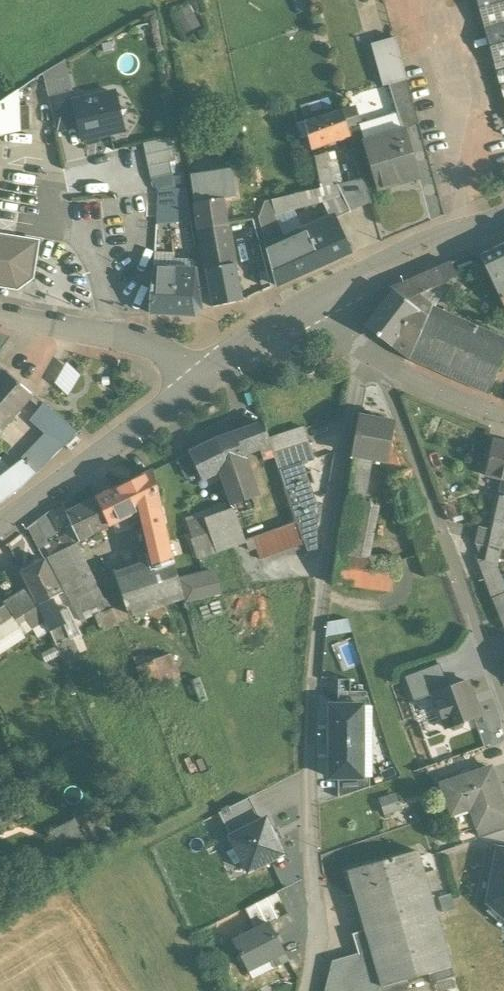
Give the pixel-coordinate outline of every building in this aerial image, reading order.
[(484,31),(503,25),(503,0),(475,0),(484,31)] [(178,12),(186,32),(202,25),(194,5),(178,12)] [(495,69),(503,66),(503,25),(484,31),(495,69)] [(394,39),(370,46),(383,89),(388,87),(389,87),(389,85),(406,80),(394,39)] [(503,102),(503,66),(495,69),(503,102)] [(406,80),(389,85),(389,87),(388,87),(400,125),(417,120),(406,80)] [(0,104),(0,137),(20,134),(19,91),(0,104)] [(74,103),(79,127),(82,141),(122,132),(120,120),(125,111),(116,105),(113,94),(74,103)] [(72,95),(49,100),(56,132),(79,127),(74,103),(72,95)] [(341,111),(297,124),(300,140),(309,138),(312,151),(350,139),(341,111)] [(403,134),(366,145),(379,190),(417,180),(403,134)] [(170,139),(143,144),(150,179),(171,174),(170,163),(175,163),(170,139)] [(326,158),(316,160),(322,189),(333,187),(330,173),(326,158)] [(231,172),(191,178),(198,230),(226,225),(222,200),(235,198),(231,172)] [(362,180),(337,186),(351,215),(371,207),(362,180)] [(284,242),(274,216),(325,205),(335,221),(351,215),(337,186),(333,187),(322,189),(312,191),(266,203),(258,219),(266,247),(283,241),(284,242)] [(157,192),(156,226),(191,223),(186,189),(157,192)] [(310,240),(287,250),(284,242),(283,241),(266,247),(276,287),(320,267),(350,255),(335,221),(307,233),(310,240)] [(226,225),(198,230),(206,271),(235,265),(226,225)] [(16,289),(30,278),(36,244),(0,238),(0,286),(16,289)] [(479,258),(503,310),(503,246),(479,258)] [(450,264),(439,269),(450,290),(461,286),(450,264)] [(235,265),(206,271),(212,308),(242,302),(235,265)] [(174,270),(153,269),(149,294),(149,314),(174,315),(175,289),(173,288),(174,270)] [(439,269),(405,283),(413,293),(419,290),(425,301),(450,290),(439,269)] [(195,271),(174,270),(173,288),(175,289),(174,315),(194,316),(201,309),(195,271)] [(398,287),(367,327),(392,346),(396,340),(412,350),(420,335),(428,319),(416,313),(420,305),(398,287)] [(433,309),(428,319),(447,329),(453,318),(433,309)] [(474,327),(453,318),(447,329),(428,319),(420,335),(439,345),(434,357),(456,367),(474,327)] [(420,335),(412,350),(396,340),(392,346),(408,359),(488,395),(503,358),(503,341),(474,327),(456,367),(434,357),(439,345),(420,335)] [(6,375),(0,382),(0,413),(14,426),(34,399),(6,375)] [(76,435),(43,405),(26,426),(44,446),(27,461),(38,476),(76,435)] [(0,413),(0,439),(14,426),(0,413)] [(393,426),(361,421),(355,457),(372,459),(385,461),(393,426)] [(263,423),(234,433),(241,454),(255,449),(259,448),(270,445),(269,441),(263,423)] [(410,471),(393,426),(385,461),(392,478),(410,471)] [(303,430),(269,441),(270,445),(274,455),(307,444),(303,430)] [(234,433),(216,439),(188,453),(189,454),(198,473),(201,480),(221,471),(232,504),(256,496),(241,454),(234,433)] [(491,440),(483,473),(500,476),(503,477),(503,443),(491,440)] [(307,444),(274,455),(274,457),(279,471),(302,463),(303,465),(313,461),(308,445),(307,444)] [(270,445),(259,448),(263,461),(274,457),(274,455),(270,445)] [(27,461),(22,454),(15,462),(22,470),(15,477),(26,489),(38,476),(27,461)] [(189,454),(177,459),(187,479),(198,473),(189,454)] [(372,459),(355,457),(347,500),(364,503),(372,459)] [(0,505),(26,489),(15,477),(22,470),(15,462),(0,474),(0,505)] [(279,471),(286,491),(309,484),(303,465),(302,463),(279,471)] [(150,466),(95,496),(108,522),(138,507),(139,512),(159,501),(150,466)] [(500,476),(496,493),(503,495),(503,477),(500,476)] [(309,484),(286,491),(295,517),(310,512),(307,504),(317,501),(311,484),(309,484)] [(503,524),(503,495),(496,493),(488,521),(493,522),(503,524)] [(70,524),(78,541),(109,525),(108,522),(95,496),(65,512),(70,524)] [(260,508),(256,496),(232,504),(233,509),(236,517),(260,508)] [(364,503),(347,500),(338,551),(369,555),(377,506),(364,503)] [(159,501),(139,512),(144,529),(164,518),(159,501)] [(307,504),(310,512),(314,511),(319,510),(317,501),(307,504)] [(236,517),(233,509),(204,519),(216,554),(246,544),(236,517)] [(314,511),(310,512),(295,517),(297,523),(304,546),(306,551),(317,552),(316,520),(314,511)] [(164,518),(144,529),(148,547),(144,553),(146,562),(173,552),(164,518)] [(47,541),(38,521),(28,529),(30,532),(38,546),(47,541)] [(487,525),(487,527),(477,525),(473,543),(480,558),(498,562),(501,548),(503,533),(503,524),(493,522),(492,526),(487,525)] [(304,546),(297,523),(252,536),(259,558),(304,546)] [(70,535),(46,547),(51,556),(68,547),(78,541),(70,524),(65,526),(70,535)] [(90,567),(78,541),(68,547),(80,572),(90,567)] [(51,556),(47,558),(59,583),(80,572),(68,547),(51,556)] [(369,555),(338,551),(333,582),(390,590),(395,558),(369,555)] [(181,584),(173,552),(146,562),(128,569),(140,598),(158,592),(181,584)] [(80,572),(59,583),(65,597),(84,587),(87,591),(99,585),(107,580),(105,575),(108,572),(102,560),(90,567),(80,572)] [(45,561),(21,573),(29,590),(32,589),(40,605),(36,606),(39,613),(49,634),(66,627),(58,611),(51,598),(60,594),(45,561)] [(21,573),(17,567),(3,574),(16,598),(29,590),(21,573)] [(123,604),(140,598),(128,569),(111,576),(123,604)] [(221,592),(216,570),(215,570),(181,578),(187,601),(221,592)] [(181,584),(158,592),(162,602),(184,595),(181,584)] [(119,625),(99,585),(87,591),(84,587),(65,597),(80,624),(93,618),(101,633),(119,625)] [(4,606),(0,600),(0,639),(17,627),(39,613),(36,606),(29,590),(16,598),(4,606)] [(140,598),(123,604),(128,614),(162,602),(158,592),(140,598)] [(493,598),(503,629),(503,594),(493,598)] [(66,627),(71,638),(79,634),(66,607),(58,611),(66,627)] [(0,639),(0,652),(23,636),(17,627),(0,639)] [(66,627),(49,634),(57,650),(74,645),(71,638),(66,627)] [(170,651),(137,666),(146,688),(179,674),(170,651)] [(414,701),(433,695),(448,689),(439,665),(405,678),(414,701)] [(448,689),(433,695),(446,729),(449,728),(454,730),(460,727),(463,723),(480,716),(466,682),(448,689)] [(368,701),(322,700),(321,780),(367,781),(368,701)] [(442,782),(450,807),(469,801),(476,825),(503,815),(503,805),(490,766),(442,782)] [(218,814),(230,837),(261,822),(249,798),(218,814)] [(91,812),(73,821),(87,848),(105,838),(91,812)] [(476,825),(480,836),(503,827),(503,815),(476,825)] [(230,837),(248,872),(283,855),(266,820),(261,822),(230,837)] [(420,849),(349,870),(355,892),(426,872),(420,849)] [(498,850),(488,903),(503,917),(503,851),(498,850)] [(426,872),(355,892),(367,930),(383,986),(406,979),(453,966),(426,872)] [(245,909),(256,931),(269,924),(288,914),(277,893),(245,909)] [(450,893),(440,896),(445,912),(455,909),(450,893)] [(233,943),(248,971),(270,960),(284,953),(269,924),(256,931),(233,943)] [(333,962),(325,990),(405,990),(409,990),(406,979),(383,986),(367,930),(354,933),(359,954),(333,962)] [(289,962),(284,953),(270,960),(274,969),(289,962)]
